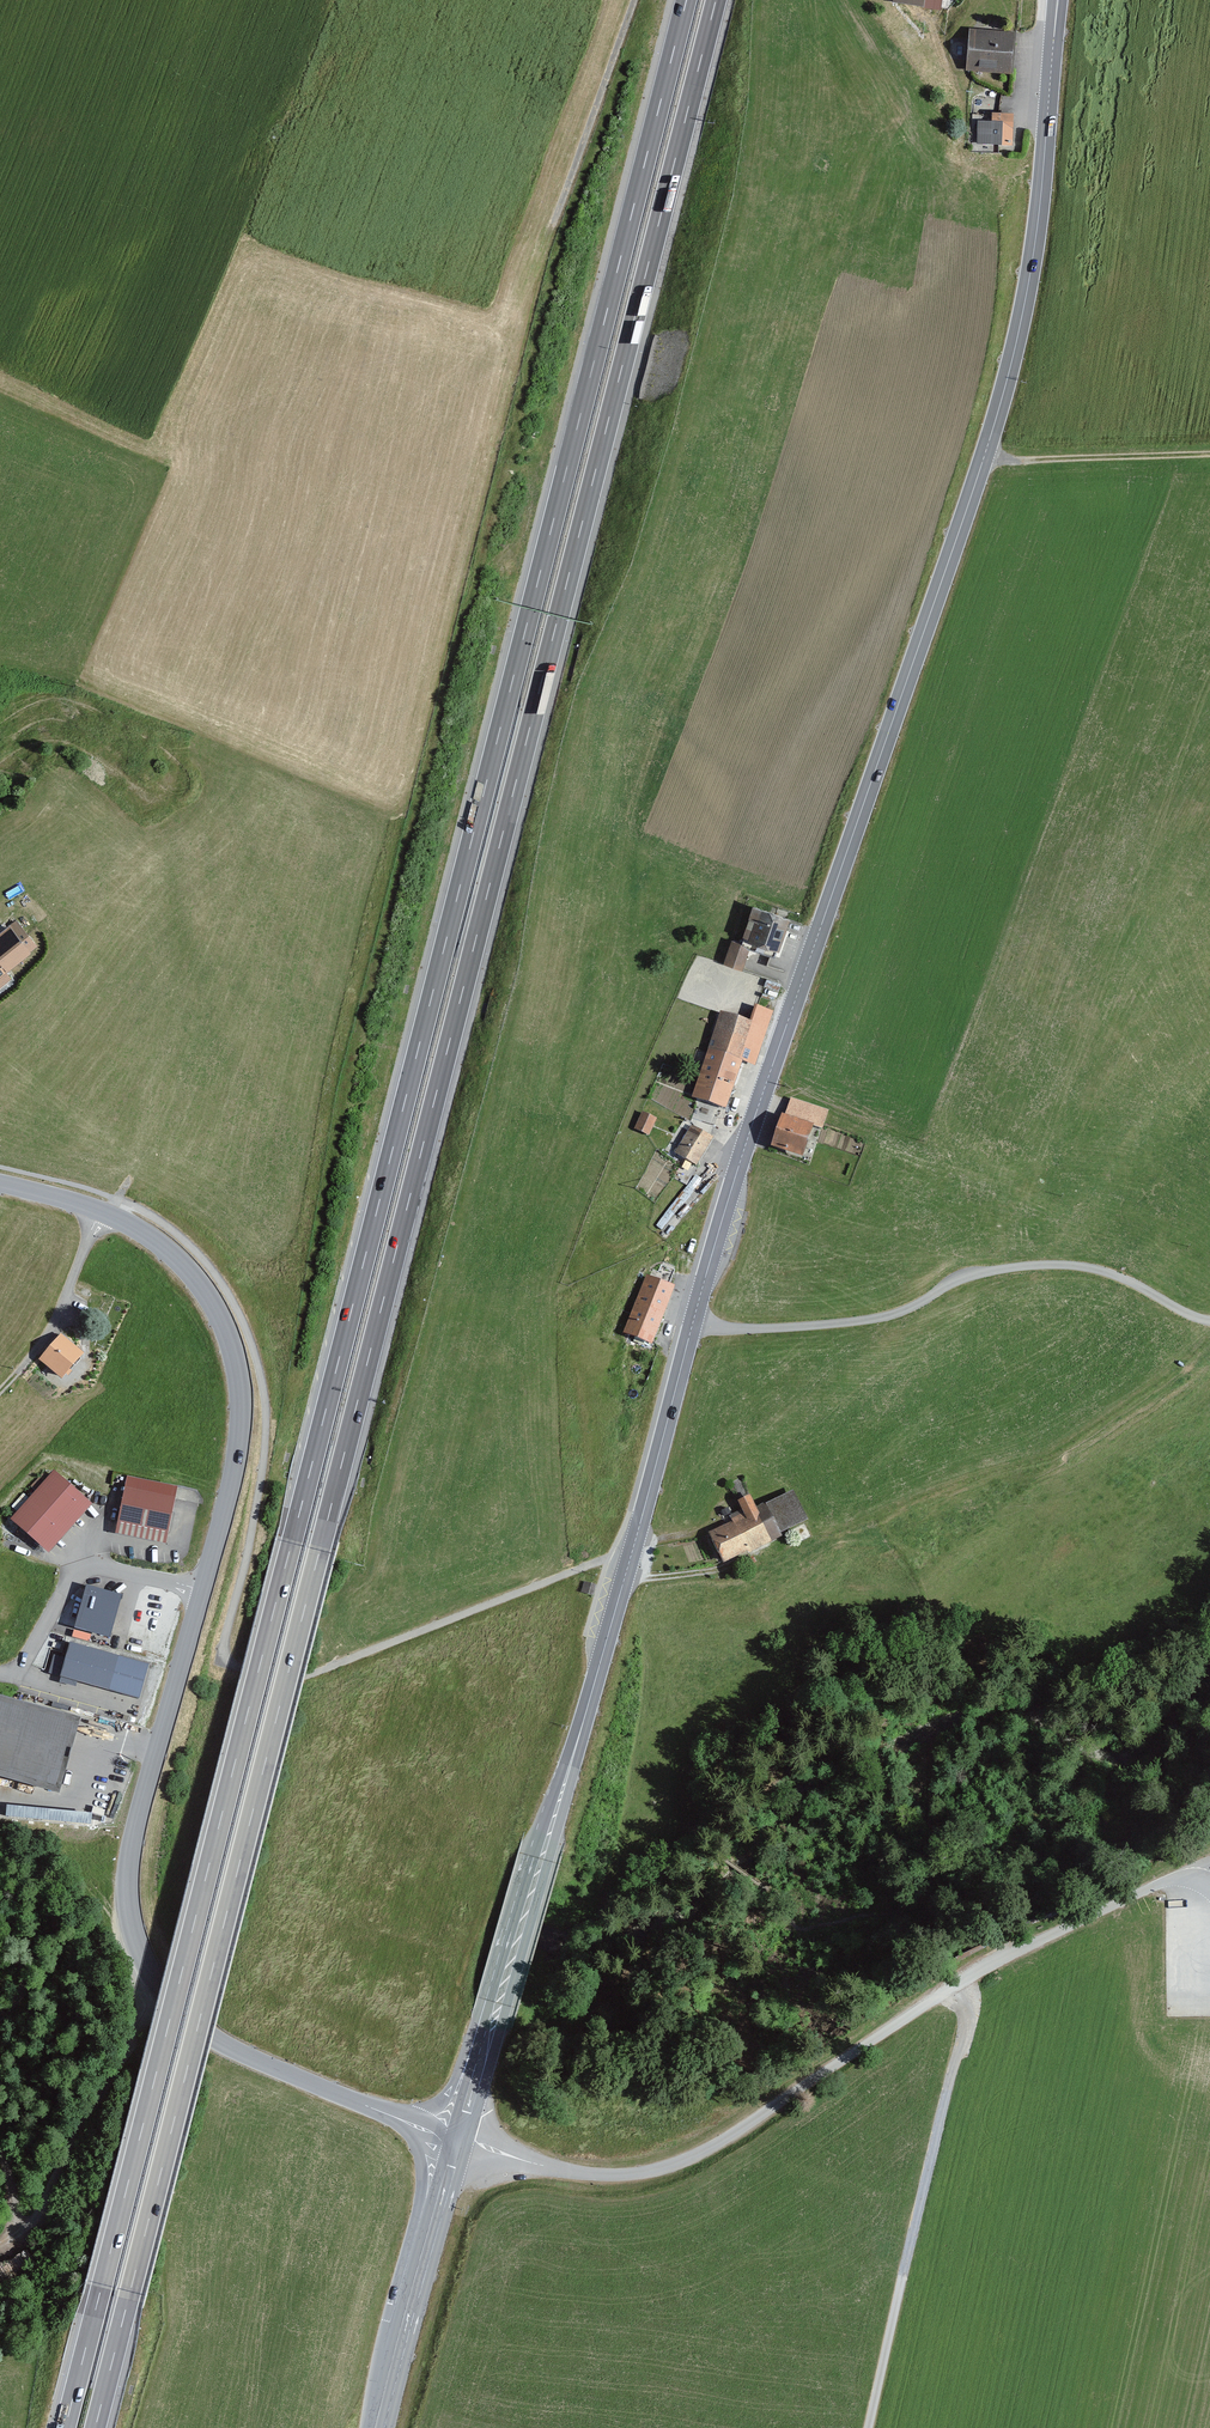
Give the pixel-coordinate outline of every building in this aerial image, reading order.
[(887,4),(935,11),(937,0),(887,0),(887,4)] [(1006,75),(1007,32),(963,31),(962,74),(1006,75)] [(1006,147),(1007,115),(984,115),(984,122),(971,122),(971,147),(1006,147)] [(784,951),(795,919),(757,905),(752,920),(759,922),(752,940),(784,951)] [(20,922),(0,938),(0,991),(15,978),(12,974),(43,949),(20,922)] [(744,971),(753,948),(733,941),(724,964),(744,971)] [(775,1013),(758,1008),(753,1022),(724,1012),(695,1099),(731,1111),(747,1064),(757,1067),(775,1013)] [(833,1112),(792,1099),(776,1150),(809,1161),(819,1130),(826,1132),(833,1112)] [(659,1121),(644,1114),(636,1131),(651,1138),(659,1121)] [(716,1141),(693,1128),(677,1155),(700,1168),(716,1141)] [(677,1291),(647,1280),(628,1332),(658,1343),(677,1291)] [(89,1355),(66,1337),(44,1367),(67,1384),(89,1355)] [(97,1503),(57,1471),(14,1524),(53,1556),(97,1503)] [(178,1501),(129,1490),(119,1533),(168,1544),(178,1501)] [(757,1498),(745,1503),(749,1513),(735,1519),(737,1523),(715,1533),(730,1565),(790,1538),(788,1534),(812,1523),(798,1492),(762,1508),(757,1498)] [(594,1586),(586,1584),(584,1594),(591,1596),(594,1586)] [(119,1596),(88,1588),(78,1627),(110,1634),(119,1596)] [(148,1665),(72,1645),(63,1676),(140,1696),(148,1665)] [(89,1718),(0,1695),(0,1776),(70,1794),(89,1718)]
